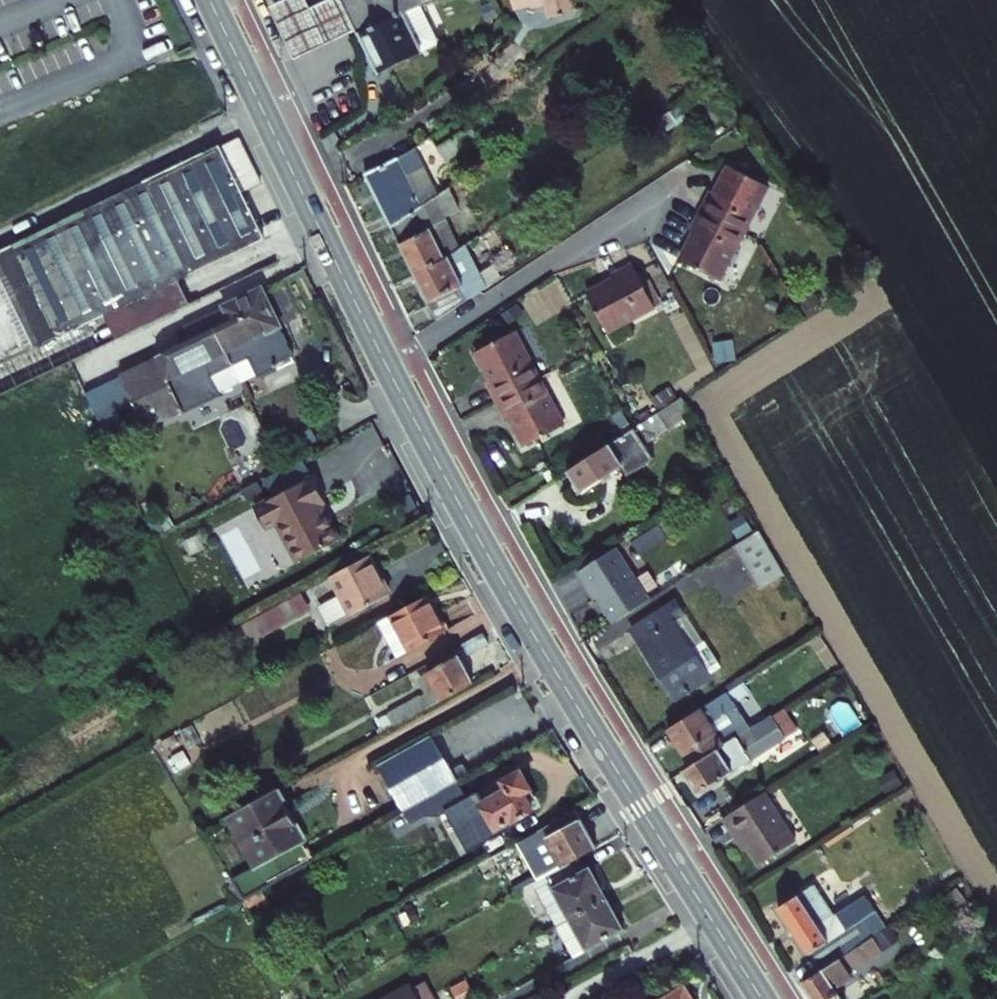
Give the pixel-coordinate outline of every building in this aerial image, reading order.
[(355,30),(339,0),(330,0),(310,10),(305,0),(285,0),(268,8),(294,61),(355,30)] [(355,30),(360,38),(420,6),(432,0),(339,0),(355,30)] [(516,11),(545,4),(548,16),(574,10),(572,0),(513,0),(516,11)] [(420,6),(360,38),(380,77),(441,45),(420,6)] [(367,166),(391,220),(423,200),(412,178),(443,163),(504,120),(487,96),(416,144),(367,166)] [(0,251),(0,392),(186,304),(174,277),(262,234),(220,144),(0,251)] [(700,203),(739,226),(767,178),(733,158),(717,184),(712,181),(700,203)] [(428,223),(444,215),(443,212),(457,203),(447,185),(423,200),(391,220),(412,266),(439,250),(428,223)] [(739,226),(700,203),(688,223),(695,227),(678,255),(711,275),(739,226)] [(457,239),(444,215),(428,223),(439,250),(443,247),(457,239)] [(412,266),(434,315),(480,284),(474,270),(459,238),(457,239),(439,250),(412,266)] [(494,257),(474,270),(480,284),(501,270),(494,257)] [(611,330),(658,302),(633,260),(612,272),(615,278),(589,294),(611,330)] [(299,312),(286,285),(267,294),(281,322),(299,312)] [(209,315),(215,330),(235,369),(245,364),(253,379),(275,366),(294,356),(261,288),(209,315)] [(235,369),(215,330),(209,315),(185,327),(191,340),(120,374),(146,429),(182,413),(222,396),(219,388),(239,378),(235,369)] [(486,381),(498,403),(541,378),(514,332),(477,354),(491,378),(486,381)] [(541,378),(498,403),(511,426),(517,422),(531,446),(568,424),(541,378)] [(633,405),(649,438),(689,418),(673,386),(633,405)] [(638,423),(609,442),(571,466),(572,470),(585,491),(624,468),(627,474),(658,455),(638,423)] [(271,493),(294,479),(286,466),(263,480),(271,493)] [(316,476),(258,507),(263,515),(258,518),(262,525),(267,523),(270,529),(279,524),(300,562),(321,550),(342,539),(325,506),(331,503),(316,476)] [(761,541),(728,559),(754,603),(786,584),(761,541)] [(600,597),(615,623),(653,601),(623,547),(582,570),(598,598),(600,597)] [(344,595),(320,608),(330,625),(389,592),(368,555),(333,574),(344,595)] [(256,639),(311,613),(301,593),(247,618),(256,639)] [(445,630),(425,596),(390,615),(409,650),(445,630)] [(638,632),(678,703),(718,681),(720,673),(682,607),(638,632)] [(377,622),(397,656),(409,650),(390,615),(377,622)] [(501,650),(495,638),(475,648),(481,660),(501,650)] [(443,679),(455,701),(483,686),(471,664),(443,679)] [(203,741),(258,716),(247,693),(193,719),(203,741)] [(672,730),(680,745),(734,714),(726,699),(672,730)] [(63,726),(74,748),(117,726),(106,704),(63,726)] [(734,714),(680,745),(696,771),(750,739),(734,714)] [(750,739),(731,750),(696,771),(687,776),(703,802),(766,764),(768,767),(804,746),(787,717),(750,739)] [(463,782),(440,741),(387,771),(411,811),(434,798),(442,793),(463,782)] [(475,810),(490,840),(553,806),(533,768),(510,781),(514,788),(475,810)] [(473,801),(463,782),(442,793),(452,812),(473,801)] [(284,795),(237,821),(262,864),(238,878),(250,898),(320,859),(284,795)] [(764,805),(722,831),(735,852),(742,848),(758,873),(793,851),(764,805)] [(583,811),(545,833),(570,875),(587,865),(607,854),(583,811)] [(551,885),(576,927),(619,903),(603,876),(595,880),(587,865),(570,875),(551,885)] [(780,907),(820,972),(859,948),(876,938),(853,901),(828,915),(822,905),(814,910),(803,893),(780,907)] [(634,928),(619,903),(576,927),(591,953),(634,928)] [(810,998),(842,998),(839,994),(859,982),(855,975),(870,966),(859,948),(820,972),(801,984),(810,998)] [(664,998),(692,998),(684,986),(664,998)] [(406,998),(428,998),(422,989),(406,998)]
